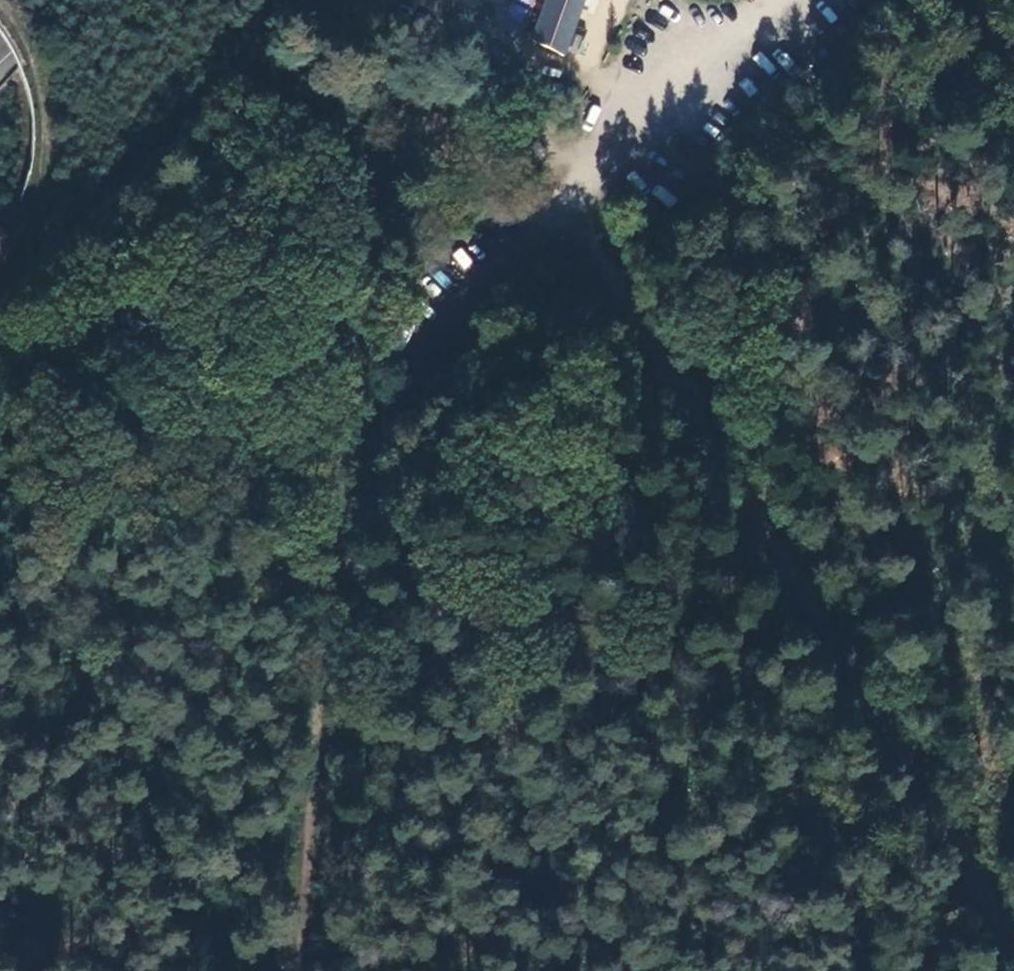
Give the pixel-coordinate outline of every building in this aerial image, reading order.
[(530,40),(564,57),(584,0),(546,0),(530,40)] [(449,259),(466,270),(474,257),(458,246),(449,259)]
